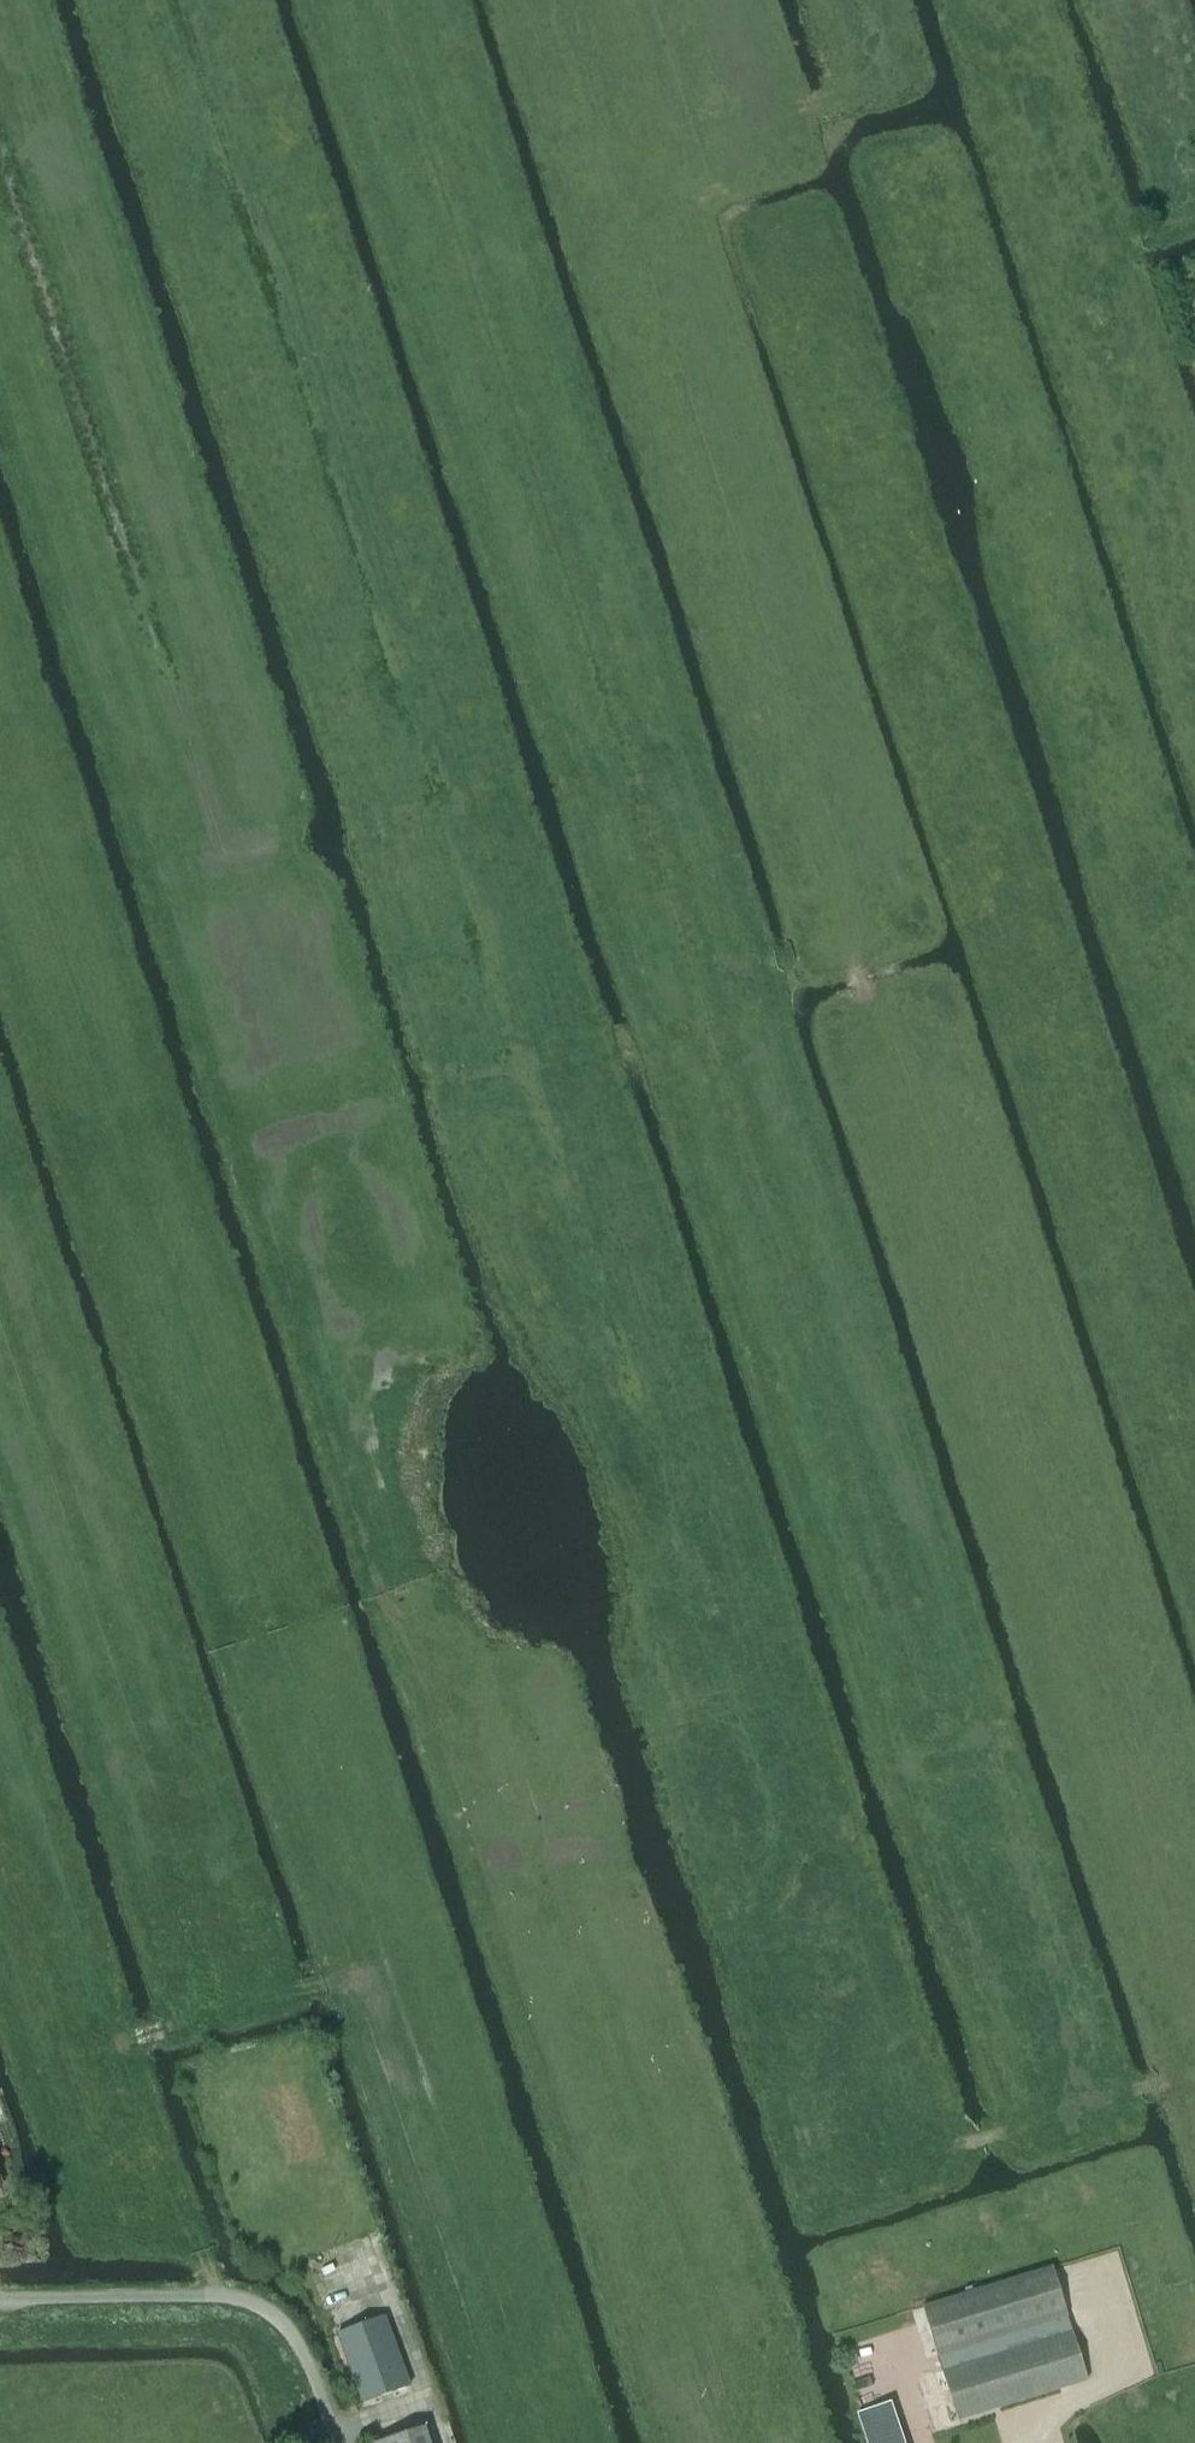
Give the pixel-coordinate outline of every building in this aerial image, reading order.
[(922,2308),(937,2356),(942,2370),(958,2421),(1086,2382),(1071,2331),(1066,2316),(1068,2315),(1053,2267),(922,2308)] [(384,2317),(337,2335),(362,2403),(409,2386),(384,2317)] [(856,2414),(866,2442),(903,2442),(889,2403),(856,2414)] [(415,2431),(376,2442),(418,2442),(415,2431)]
